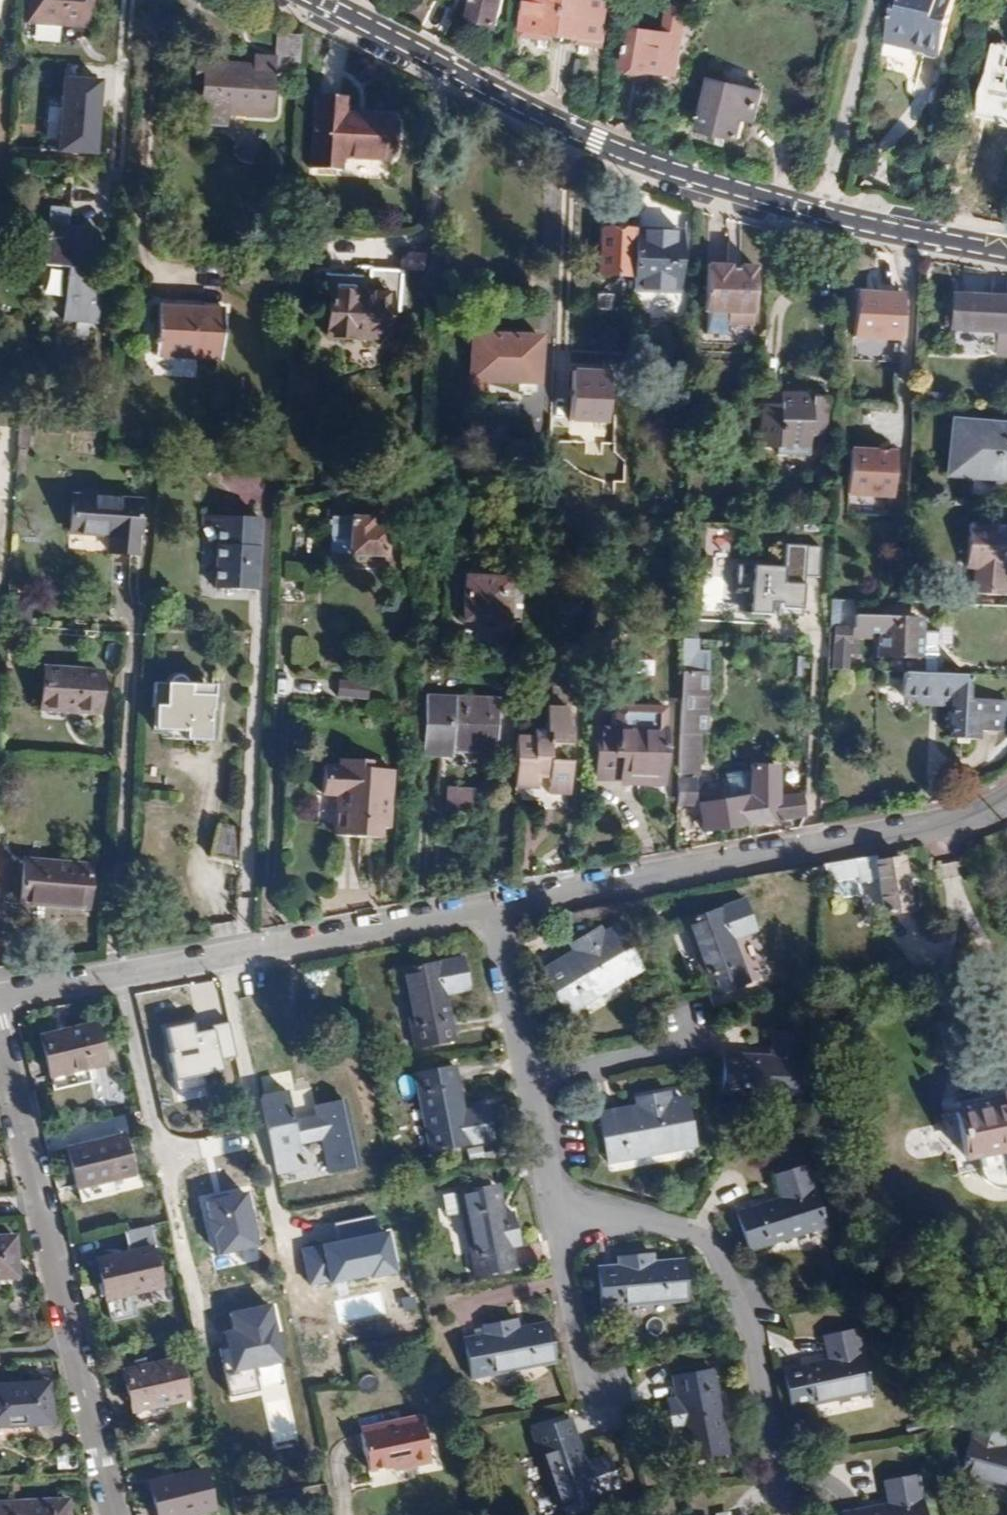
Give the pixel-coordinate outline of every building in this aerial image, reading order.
[(89,27),(92,0),(29,0),(27,22),(89,27)] [(504,0),(474,0),(469,18),(498,24),(504,0)] [(524,37),(536,38),(552,40),(554,32),(567,33),(571,0),(529,0),(524,37)] [(567,33),(580,35),(578,44),(592,46),(607,48),(613,0),(571,0),(567,33)] [(917,49),(918,44),(944,50),(956,0),(897,0),(887,42),(917,49)] [(679,73),(689,5),(672,3),(667,31),(634,26),(628,66),(652,69),(679,73)] [(552,40),(565,42),(567,33),(554,32),(552,40)] [(565,42),(578,44),(580,35),(567,33),(565,42)] [(276,34),(275,73),(299,74),(302,36),(276,34)] [(994,42),(980,116),(990,117),(1004,120),(1002,129),(1006,130),(1006,45),(994,42)] [(204,57),(201,126),(225,127),(225,115),(270,116),(273,60),(255,58),(254,67),(236,65),(215,64),(216,58),(204,57)] [(715,78),(702,129),(725,134),(743,138),(747,118),(759,121),(766,91),(715,78)] [(98,81),(58,79),(54,155),(95,156),(98,81)] [(347,101),(314,100),(309,169),(342,171),(342,158),(390,161),(392,116),(360,115),(347,114),(347,101)] [(67,266),(62,322),(97,324),(101,280),(85,279),(89,229),(78,228),(67,227),(70,185),(51,183),(47,226),(23,224),(20,268),(42,270),(43,264),(67,266)] [(600,230),(598,274),(634,275),(635,231),(615,230),(600,230)] [(654,231),(635,231),(634,275),(633,289),(676,290),(679,232),(654,231)] [(726,316),(725,326),(753,327),(755,266),(701,264),(699,315),(726,316)] [(328,336),(388,339),(390,294),(373,293),(353,292),(353,286),(337,285),(337,291),(331,291),(328,336)] [(901,343),(902,292),(852,290),(850,341),(901,343)] [(676,317),(678,296),(634,294),(633,315),(676,317)] [(612,311),(613,295),(598,295),(597,311),(612,311)] [(950,354),(977,358),(978,349),(994,351),(994,353),(1006,354),(1006,298),(951,296),(950,354)] [(186,307),(158,306),(155,356),(220,360),(222,309),(186,307)] [(472,380),(540,382),(541,337),(504,336),(473,335),(472,380)] [(761,393),(760,406),(780,406),(780,395),(780,393),(761,393)] [(779,452),(810,452),(811,436),(812,405),(828,405),(828,397),(813,397),(813,395),(795,395),(780,395),(780,406),(760,406),(760,447),(779,447),(779,452)] [(519,404),(484,403),(483,417),(518,418),(519,404)] [(828,437),(828,405),(812,405),(811,436),(828,437)] [(952,421),(948,474),(1006,479),(1006,425),(952,421)] [(27,423),(18,422),(16,449),(25,450),(27,423)] [(845,448),(844,497),(893,499),(895,450),(845,448)] [(140,501),(72,497),(70,533),(111,535),(109,553),(136,555),(140,501)] [(218,517),(203,516),(203,525),(218,526),(218,517)] [(241,589),(257,590),(260,518),(218,517),(218,526),(215,588),(241,589)] [(384,556),(387,528),(370,528),(370,519),(330,517),(329,554),(347,555),(384,556)] [(1000,526),(968,524),(965,567),(973,568),(971,594),(1003,596),(1006,563),(997,563),(998,543),(1000,526)] [(707,550),(726,552),(728,538),(709,535),(707,550)] [(818,576),(819,547),(781,545),(780,568),(748,567),(746,614),(800,616),(802,576),(818,576)] [(463,625),(463,620),(491,621),(521,622),(523,575),(508,574),(508,579),(465,577),(447,576),(445,624),(463,625)] [(830,599),(828,627),(834,627),(838,627),(839,599),(830,599)] [(11,602),(10,622),(29,623),(31,603),(11,602)] [(885,617),(854,617),(854,633),(877,633),(877,658),(904,658),(903,673),(936,674),(936,631),(930,631),(915,631),(915,617),(893,617),(893,620),(885,620),(885,617)] [(930,618),(915,617),(915,631),(930,631),(930,618)] [(834,627),(832,669),(848,670),(849,655),(850,643),(850,628),(838,627),(834,627)] [(850,643),(849,655),(857,655),(857,643),(850,643)] [(680,648),(681,674),(696,674),(696,648),(680,648)] [(630,660),(629,676),(651,677),(652,661),(630,660)] [(102,672),(43,668),(40,710),(68,712),(99,714),(102,672)] [(903,673),(901,673),(901,696),(952,698),(951,739),(969,740),(979,741),(979,732),(1001,730),(1003,727),(1005,701),(965,699),(965,676),(936,674),(903,673)] [(681,674),(676,805),(692,804),(694,775),(697,775),(699,734),(706,734),(708,674),(696,674),(681,674)] [(336,676),(335,698),(367,699),(368,677),(336,676)] [(213,686),(166,683),(165,706),(155,705),(154,730),(185,732),(184,740),(198,741),(210,742),(213,686)] [(423,751),(453,753),(453,749),(468,750),(495,751),(498,701),(425,698),(423,751)] [(558,794),(569,794),(571,761),(556,761),(557,744),(571,744),(572,729),(567,729),(568,709),(546,708),(546,731),(534,730),(534,737),(515,737),(513,788),(538,788),(538,779),(547,779),(547,793),(558,794)] [(662,781),(665,730),(598,727),(595,778),(638,780),(662,781)] [(365,838),(365,828),(380,829),(388,829),(391,770),(370,769),(371,762),(340,759),(340,767),(324,766),(322,794),(337,795),(344,795),(343,818),(336,817),(335,836),(354,837),(365,838)] [(700,805),(704,832),(734,827),(802,816),(798,794),(776,797),(776,766),(752,765),(752,770),(752,795),(729,799),(700,805)] [(727,784),(729,799),(752,795),(752,770),(751,770),(740,771),(737,772),(733,774),(729,777),(727,781),(727,784)] [(475,791),(447,789),(445,805),(453,806),(452,810),(474,812),(475,791)] [(239,863),(241,830),(215,823),(210,856),(239,863)] [(365,838),(380,839),(380,829),(365,828),(365,838)] [(901,856),(875,860),(875,856),(823,865),(824,877),(860,872),(862,884),(879,881),(885,914),(910,910),(901,856)] [(91,865),(23,860),(20,902),(55,905),(88,908),(91,865)] [(710,996),(749,982),(733,938),(755,930),(743,898),(683,920),(699,964),(710,996)] [(603,933),(606,938),(620,930),(616,925),(603,933)] [(642,968),(620,930),(606,938),(603,933),(599,927),(570,944),(574,950),(577,955),(543,976),(562,1008),(581,997),(585,1002),(615,984),(642,968)] [(540,970),(543,976),(577,955),(574,950),(540,970)] [(414,1048),(454,1040),(445,994),(468,990),(464,969),(462,956),(399,969),(414,1048)] [(566,1013),(585,1002),(581,997),(562,1008),(566,1013)] [(199,1033),(196,1022),(166,1029),(178,1081),(225,1070),(222,1058),(236,1054),(228,1021),(213,1025),(214,1029),(199,1033)] [(94,1023),(40,1036),(45,1055),(50,1076),(88,1066),(104,1063),(94,1023)] [(802,1098),(805,1033),(771,1032),(770,1055),(724,1053),(723,1071),(722,1094),(802,1098)] [(429,1152),(493,1139),(489,1119),(486,1106),(463,1110),(454,1065),(414,1073),(429,1152)] [(92,1081),(88,1066),(50,1076),(53,1090),(92,1081)] [(1000,1091),(1002,1101),(954,1111),(963,1158),(977,1155),(1006,1149),(1006,1089),(1000,1091)] [(695,1145),(686,1102),(671,1105),(670,1099),(668,1091),(653,1094),(635,1097),(636,1105),(638,1111),(599,1119),(606,1156),(628,1152),(629,1158),(695,1145)] [(260,1098),(275,1172),(303,1166),(297,1142),(321,1136),(329,1173),(356,1168),(342,1099),(329,1102),(315,1105),(318,1118),(293,1123),(287,1093),(260,1098)] [(685,1096),(670,1099),(671,1105),(686,1102),(685,1096)] [(598,1112),(599,1119),(638,1111),(636,1105),(598,1112)] [(131,1174),(122,1135),(67,1148),(74,1174),(80,1201),(119,1192),(116,1178),(131,1174)] [(977,1155),(981,1174),(983,1179),(986,1182),(990,1186),(993,1188),(999,1189),(1003,1189),(1006,1189),(1006,1149),(977,1155)] [(608,1162),(629,1158),(628,1152),(606,1156),(608,1162)] [(825,1227),(806,1165),(773,1175),(780,1198),(736,1211),(740,1225),(748,1251),(825,1227)] [(497,1184),(491,1185),(497,1215),(503,1214),(497,1184)] [(475,1276),(514,1268),(510,1247),(518,1245),(515,1227),(512,1212),(503,1214),(497,1215),(491,1185),(457,1192),(462,1213),(475,1276)] [(248,1192),(205,1201),(216,1255),(259,1247),(248,1192)] [(446,1216),(462,1213),(457,1192),(442,1196),(446,1216)] [(339,1239),(301,1247),(309,1283),(331,1279),(332,1283),(373,1275),(374,1279),(400,1274),(391,1229),(379,1231),(376,1216),(336,1224),(339,1239)] [(141,1290),(159,1286),(150,1249),(154,1248),(149,1225),(124,1231),(129,1252),(96,1259),(101,1284),(108,1313),(144,1305),(141,1290)] [(0,1237),(0,1278),(17,1277),(16,1260),(15,1237),(0,1237)] [(683,1265),(653,1268),(653,1262),(652,1253),(641,1254),(618,1257),(619,1266),(598,1268),(601,1308),(686,1299),(683,1265)] [(653,1262),(653,1268),(683,1265),(682,1260),(653,1262)] [(273,1304),(229,1311),(232,1331),(224,1332),(232,1376),(291,1366),(285,1331),(278,1332),(273,1304)] [(551,1345),(548,1328),(519,1334),(518,1328),(516,1319),(483,1326),(485,1334),(463,1339),(470,1378),(554,1362),(551,1345)] [(547,1323),(518,1328),(519,1334),(548,1328),(547,1323)] [(870,1393),(857,1329),(823,1336),(828,1359),(783,1368),(787,1389),(791,1408),(870,1393)] [(176,1359),(123,1371),(128,1394),(134,1423),(168,1414),(165,1402),(185,1398),(176,1359)] [(711,1369),(672,1376),(676,1398),(666,1399),(672,1433),(681,1431),(687,1430),(692,1460),(726,1453),(719,1410),(711,1369)] [(0,1385),(0,1426),(41,1423),(51,1423),(50,1404),(48,1382),(0,1385)] [(1003,1446),(1006,1432),(1006,1423),(977,1414),(960,1476),(1006,1489),(1006,1447),(1003,1446)] [(359,1429),(360,1433),(422,1420),(421,1416),(359,1429)] [(557,1507),(618,1486),(607,1454),(585,1462),(576,1436),(570,1418),(531,1431),(557,1507)] [(360,1433),(367,1470),(380,1468),(391,1466),(409,1462),(410,1466),(430,1462),(422,1420),(360,1433)] [(41,1423),(0,1426),(0,1438),(31,1436),(42,1442),(41,1423)] [(687,1461),(692,1460),(687,1430),(681,1431),(687,1461)] [(148,1483),(154,1507),(156,1514),(192,1514),(192,1513),(212,1508),(202,1469),(148,1483)] [(916,1475),(883,1482),(888,1504),(842,1513),(843,1514),(924,1514),(916,1475)] [(11,1503),(11,1514),(67,1514),(67,1500),(11,1503)] [(0,1503),(0,1514),(11,1514),(11,1503),(0,1503)]
